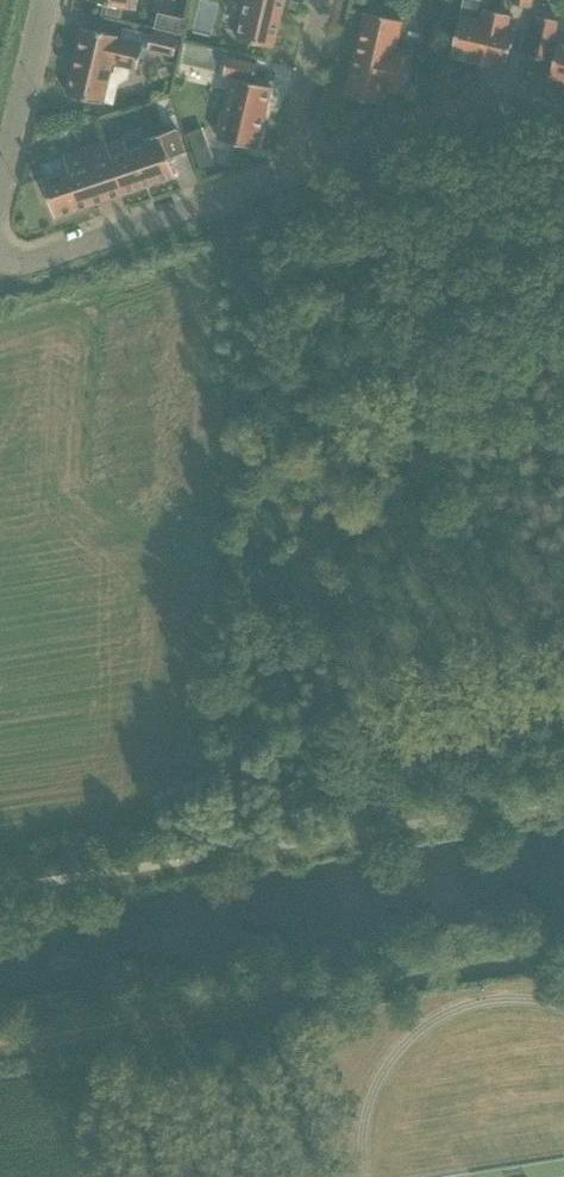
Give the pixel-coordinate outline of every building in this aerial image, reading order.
[(127,8),(128,7),(135,8),(137,0),(93,0),(127,8)] [(236,38),(274,47),(285,0),(245,0),(236,38)] [(450,56),(475,61),(475,62),(489,65),(505,68),(515,28),(507,26),(510,14),(485,8),(482,20),(459,15),(450,56)] [(184,16),(158,10),(155,25),(181,31),(184,16)] [(386,88),(404,92),(414,51),(396,47),(402,20),(365,12),(345,95),(382,104),(386,88)] [(563,84),(563,42),(553,39),(557,20),(538,15),(528,55),(548,60),(548,59),(553,61),(549,80),(563,84)] [(107,81),(126,86),(131,66),(137,68),(142,45),(117,40),(118,35),(83,27),(67,95),(102,103),(107,81)] [(151,33),(147,48),(174,55),(178,40),(151,33)] [(253,82),(257,64),(227,57),(223,74),(232,76),(218,139),(257,148),(272,86),(253,82)] [(201,126),(186,131),(198,166),(213,161),(201,126)] [(106,141),(124,194),(176,176),(170,158),(185,153),(176,128),(145,138),(147,143),(128,150),(124,138),(107,144),(106,141)] [(55,217),(124,194),(106,141),(63,155),(68,169),(42,178),(55,217)]
